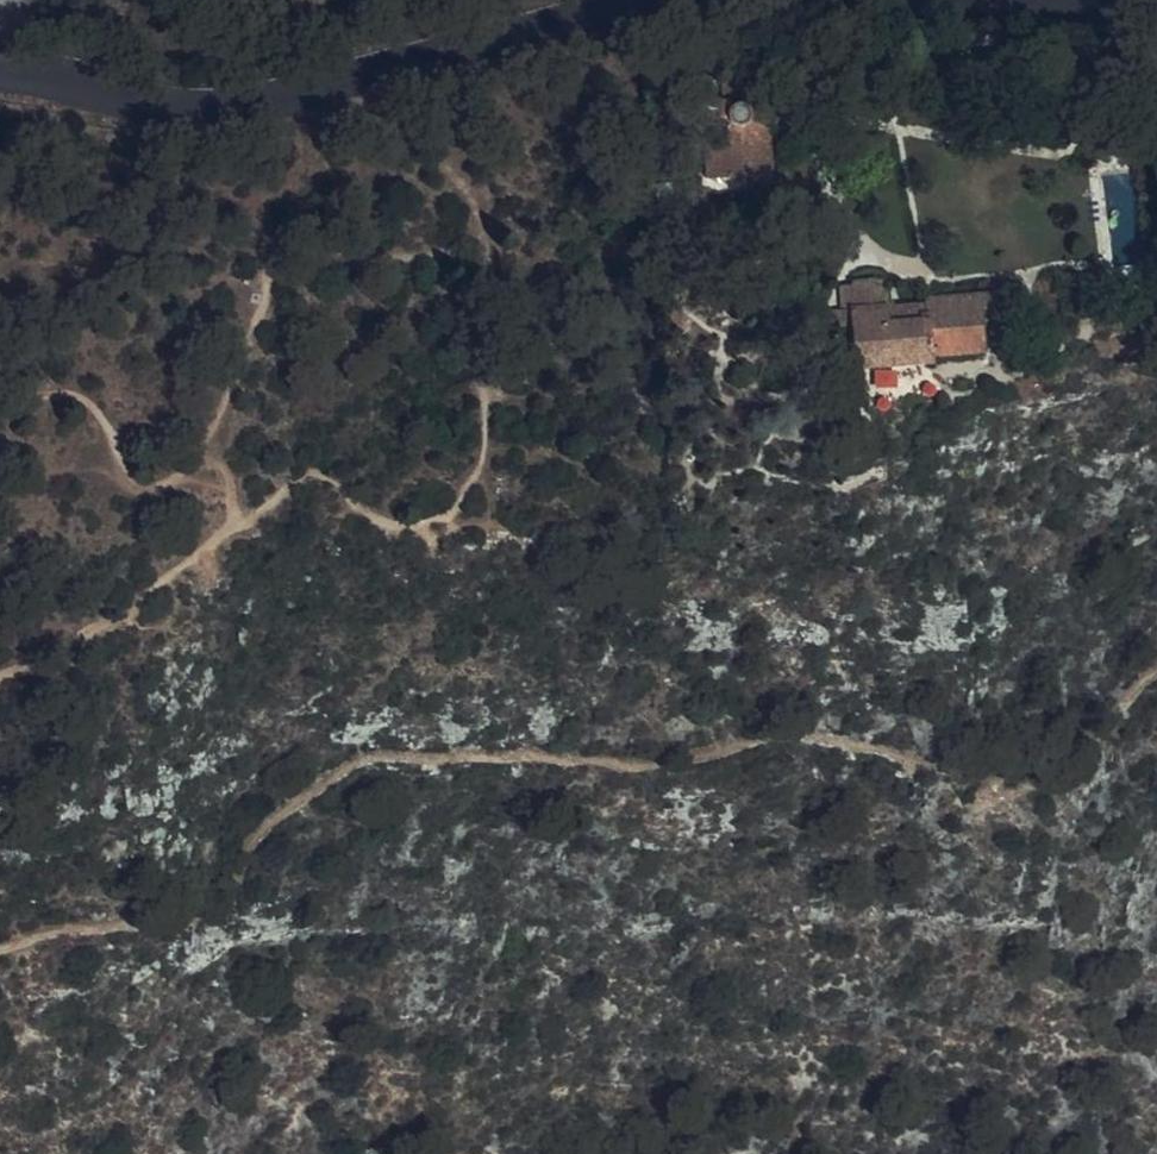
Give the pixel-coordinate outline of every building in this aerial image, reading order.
[(729,126),(729,147),(730,178),(752,177),(752,189),(771,189),(771,160),(769,160),(768,104),(759,104),(758,84),(723,85),(724,108),(701,109),(702,126),(729,126)] [(730,178),(729,147),(707,149),(708,178),(730,178)] [(925,299),(925,305),(925,323),(887,324),(886,305),(884,282),(840,284),(840,308),(856,308),(856,313),(851,313),(853,370),(931,367),(931,360),(979,358),(979,327),(992,326),(992,296),(925,299)] [(925,323),(925,305),(886,305),(887,324),(925,323)]
